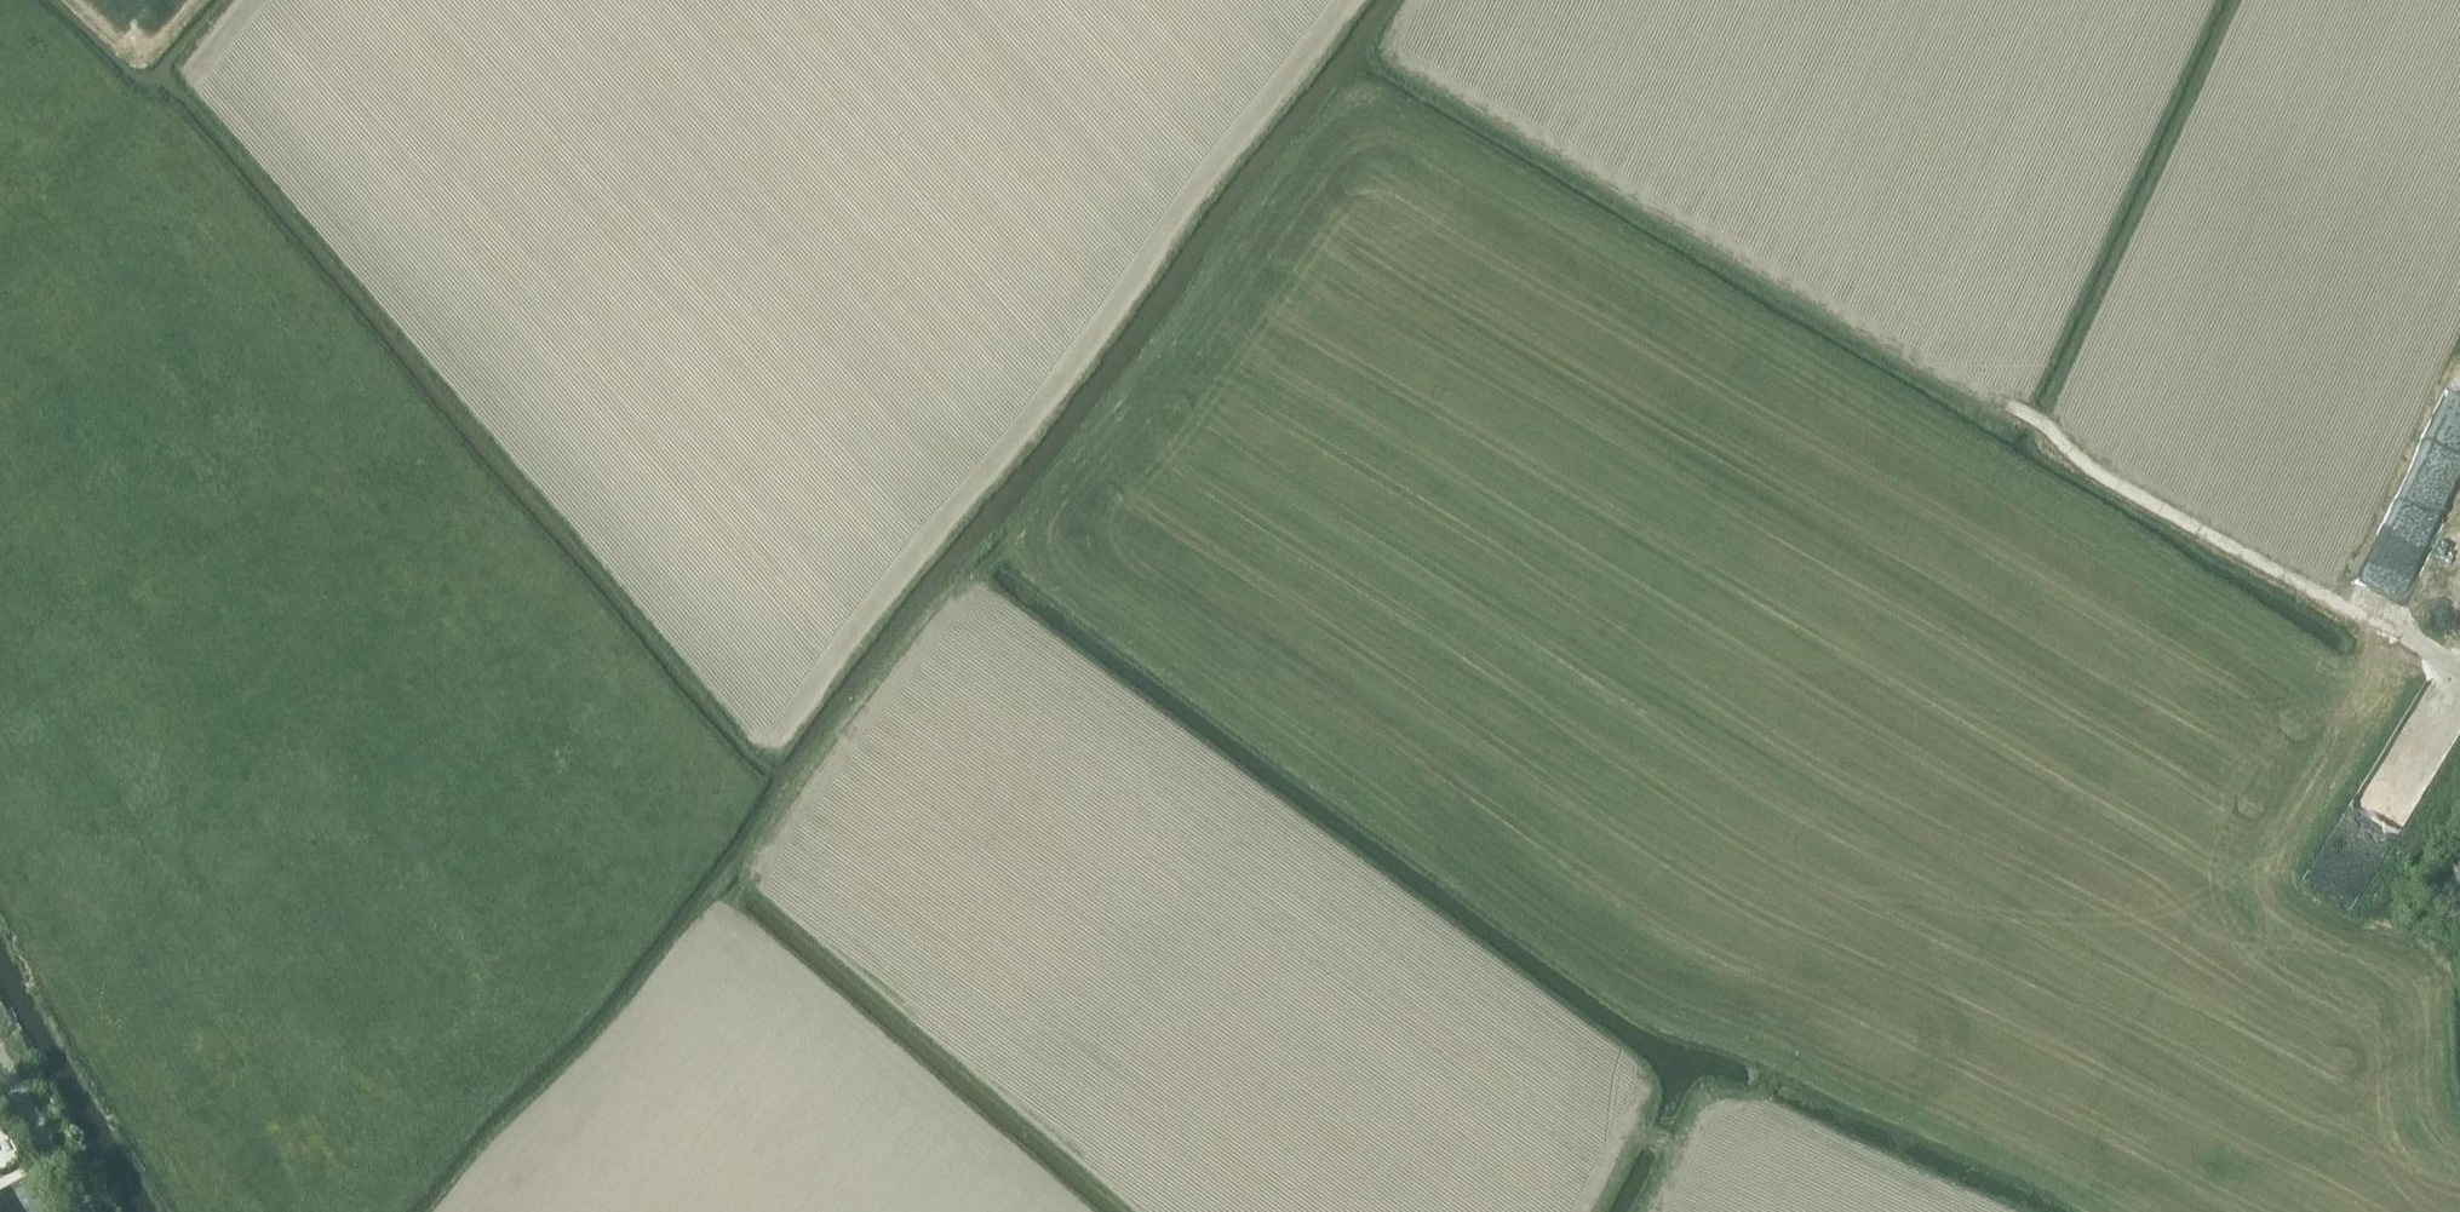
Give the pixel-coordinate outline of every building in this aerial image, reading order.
[(2448,520),(2459,484),(2459,477),(2411,461),(2397,503),(2448,520)] [(2376,551),(2368,581),(2414,594),(2431,532),(2390,522),(2382,553),(2376,551)] [(0,1194),(0,1211),(10,1211),(0,1194)]
